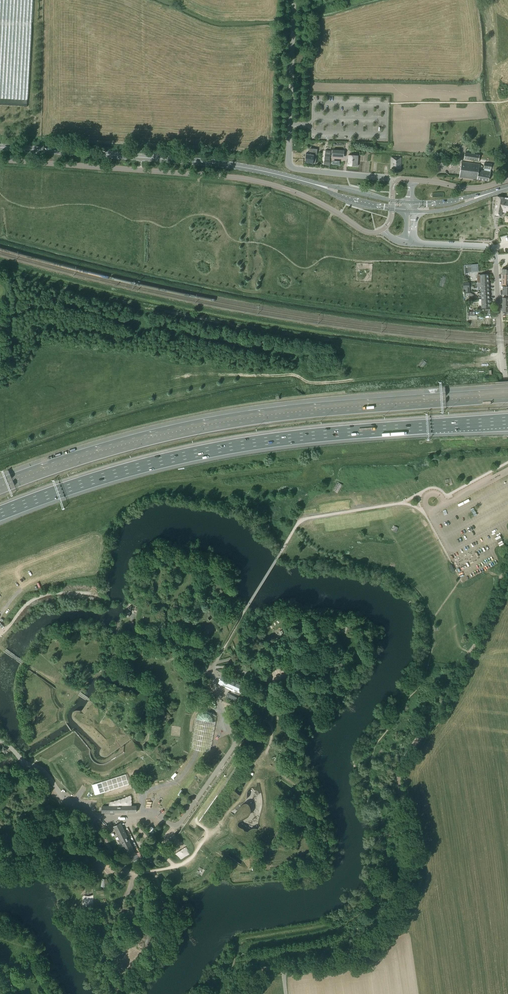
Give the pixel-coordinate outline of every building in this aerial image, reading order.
[(305,162),(313,163),(314,154),(311,154),(312,151),(310,151),(310,154),(306,153),(305,162)] [(464,159),(479,161),(480,155),(465,152),(464,159)] [(348,165),(357,166),(358,156),(348,155),(348,160),(347,160),(346,163),(348,163),(348,165)] [(401,158),(392,157),(391,168),(401,169),(401,158)] [(462,162),(459,177),(482,180),(488,181),(488,180),(490,172),(491,169),(484,168),(484,171),(478,170),(480,164),(462,162)] [(494,214),(501,216),(502,212),(507,213),(507,198),(497,196),(494,214)] [(488,274),(480,274),(477,274),(477,282),(489,282),(488,274)] [(481,282),(480,282),(480,287),(481,287),(481,289),(480,289),(480,291),(481,291),(489,291),(489,282),(481,282)] [(489,291),(481,291),(481,292),(480,292),(480,295),(481,295),(482,299),(488,299),(488,301),(490,301),(489,291)] [(488,299),(482,299),(482,308),(490,307),(490,301),(488,301),(488,299)] [(292,517),(291,518),(297,521),(301,512),(296,510),(295,511),(294,510),(294,511),(295,512),(293,516),(292,515),(291,517),(292,517)] [(125,690),(110,683),(104,681),(102,679),(100,679),(98,679),(97,679),(96,680),(95,681),(94,682),(94,683),(94,684),(95,686),(96,688),(96,690),(90,699),(88,701),(81,711),(80,711),(76,711),(74,711),(73,712),(72,714),(72,716),(73,717),(76,722),(102,748),(100,749),(100,752),(100,753),(101,755),(102,756),(103,757),(104,757),(106,757),(107,756),(108,755),(132,738),(133,737),(134,738),(137,740),(138,740),(140,741),(141,740),(142,740),(143,740),(143,739),(144,737),(144,736),(144,735),(143,733),(142,732),(140,731),(139,730),(144,712),(148,699),(148,698),(147,696),(147,694),(145,693),(143,693),(142,692),(141,693),(140,693),(139,694),(138,695),(138,696),(125,690)] [(250,759),(296,792),(303,782),(287,770),(283,776),(272,768),(274,765),(253,750),(251,753),(241,746),(182,830),(187,836),(190,840),(211,855),(213,852),(225,860),(221,865),(237,877),(244,867),(197,834),(227,790),(231,836),(241,836),(250,835),(259,834),(268,832),(264,781),(256,781),(245,782),(239,782),(233,783),(250,759)] [(128,858),(136,854),(121,823),(113,826),(128,858)] [(202,876),(205,870),(199,867),(196,873),(202,876)] [(122,919),(120,916),(112,923),(115,926),(122,919)]
